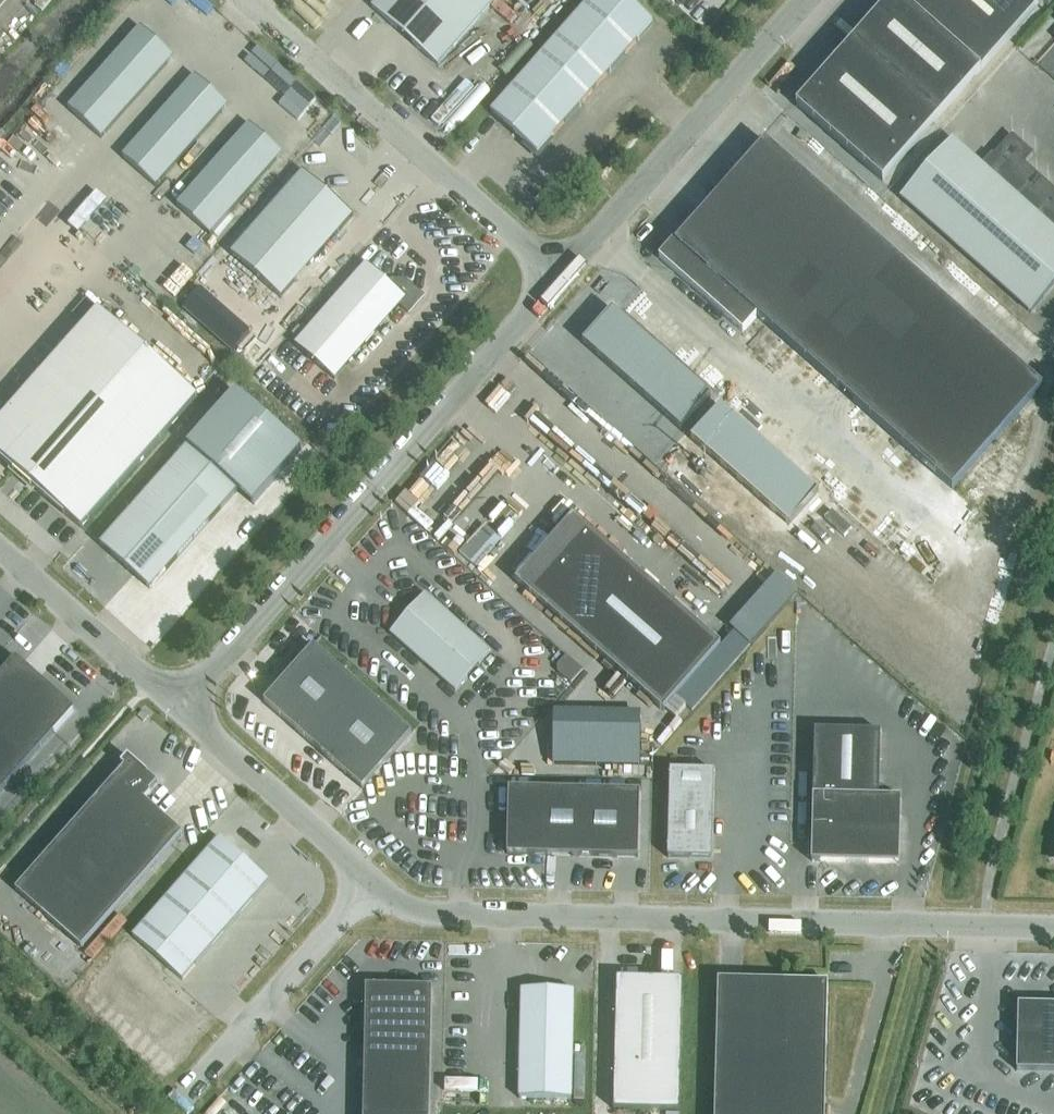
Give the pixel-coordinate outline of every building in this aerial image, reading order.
[(494,0),(377,0),(371,7),(437,65),(494,0)] [(537,154),(653,23),(627,0),(591,0),(491,113),(537,154)] [(882,181),(1037,5),(1031,0),(888,0),(795,104),(882,181)] [(141,27),(68,109),(101,138),(174,57),(141,27)] [(195,76),(123,158),(156,187),(228,105),(195,76)] [(250,124),(177,206),(210,235),(283,154),(250,124)] [(1023,164),(1032,154),(1012,137),(985,168),(952,139),(900,197),(1030,313),(1053,286),(1053,191),(1023,164)] [(1043,387),(765,142),(717,197),(714,195),(659,258),(743,333),(757,317),(953,490),(1043,387)] [(281,299),(353,216),(303,172),(231,255),(281,299)] [(409,314),(424,298),(406,282),(398,291),(367,264),(295,346),(334,381),(400,306),(409,314)] [(192,287),(176,306),(231,353),(247,334),(192,287)] [(198,396),(99,309),(0,421),(0,456),(81,528),(198,396)] [(612,310),(583,343),(682,430),(711,397),(612,310)] [(301,450),(236,393),(100,545),(150,589),(237,491),(253,505),(301,450)] [(721,405),(691,439),(790,526),(819,493),(721,405)] [(928,588),(829,501),(800,534),(898,621),(928,588)] [(516,582),(663,712),(721,646),(574,516),(516,582)] [(456,551),(477,568),(500,539),(479,522),(456,551)] [(491,652),(425,594),(390,634),(455,692),(491,652)] [(314,646),(264,702),(362,789),(412,734),(314,646)] [(567,655),(558,665),(558,672),(571,683),(583,670),(567,655)] [(16,657),(0,675),(0,793),(57,729),(59,727),(74,710),(49,687),(33,673),(31,671),(16,657)] [(631,765),(631,711),(541,711),(541,764),(631,765)] [(881,732),(815,731),(812,862),(899,864),(901,798),(879,798),(881,732)] [(78,949),(182,834),(143,798),(157,783),(128,757),(120,766),(123,768),(13,890),(78,949)] [(714,771),(670,770),(668,858),(712,859),(714,771)] [(509,789),(507,855),(638,858),(640,792),(509,789)] [(269,882),(219,838),(132,936),(182,980),(269,882)] [(679,1111),(683,980),(616,978),(613,1110),(679,1111)] [(828,983),(718,981),(714,1113),(825,1113),(828,983)] [(431,988),(365,987),(363,1113),(429,1113),(431,988)] [(571,1100),(572,1045),(573,990),(520,990),(518,1099),(571,1100)] [(1018,1006),(1017,1072),(1053,1073),(1053,1006),(1018,1006)]
